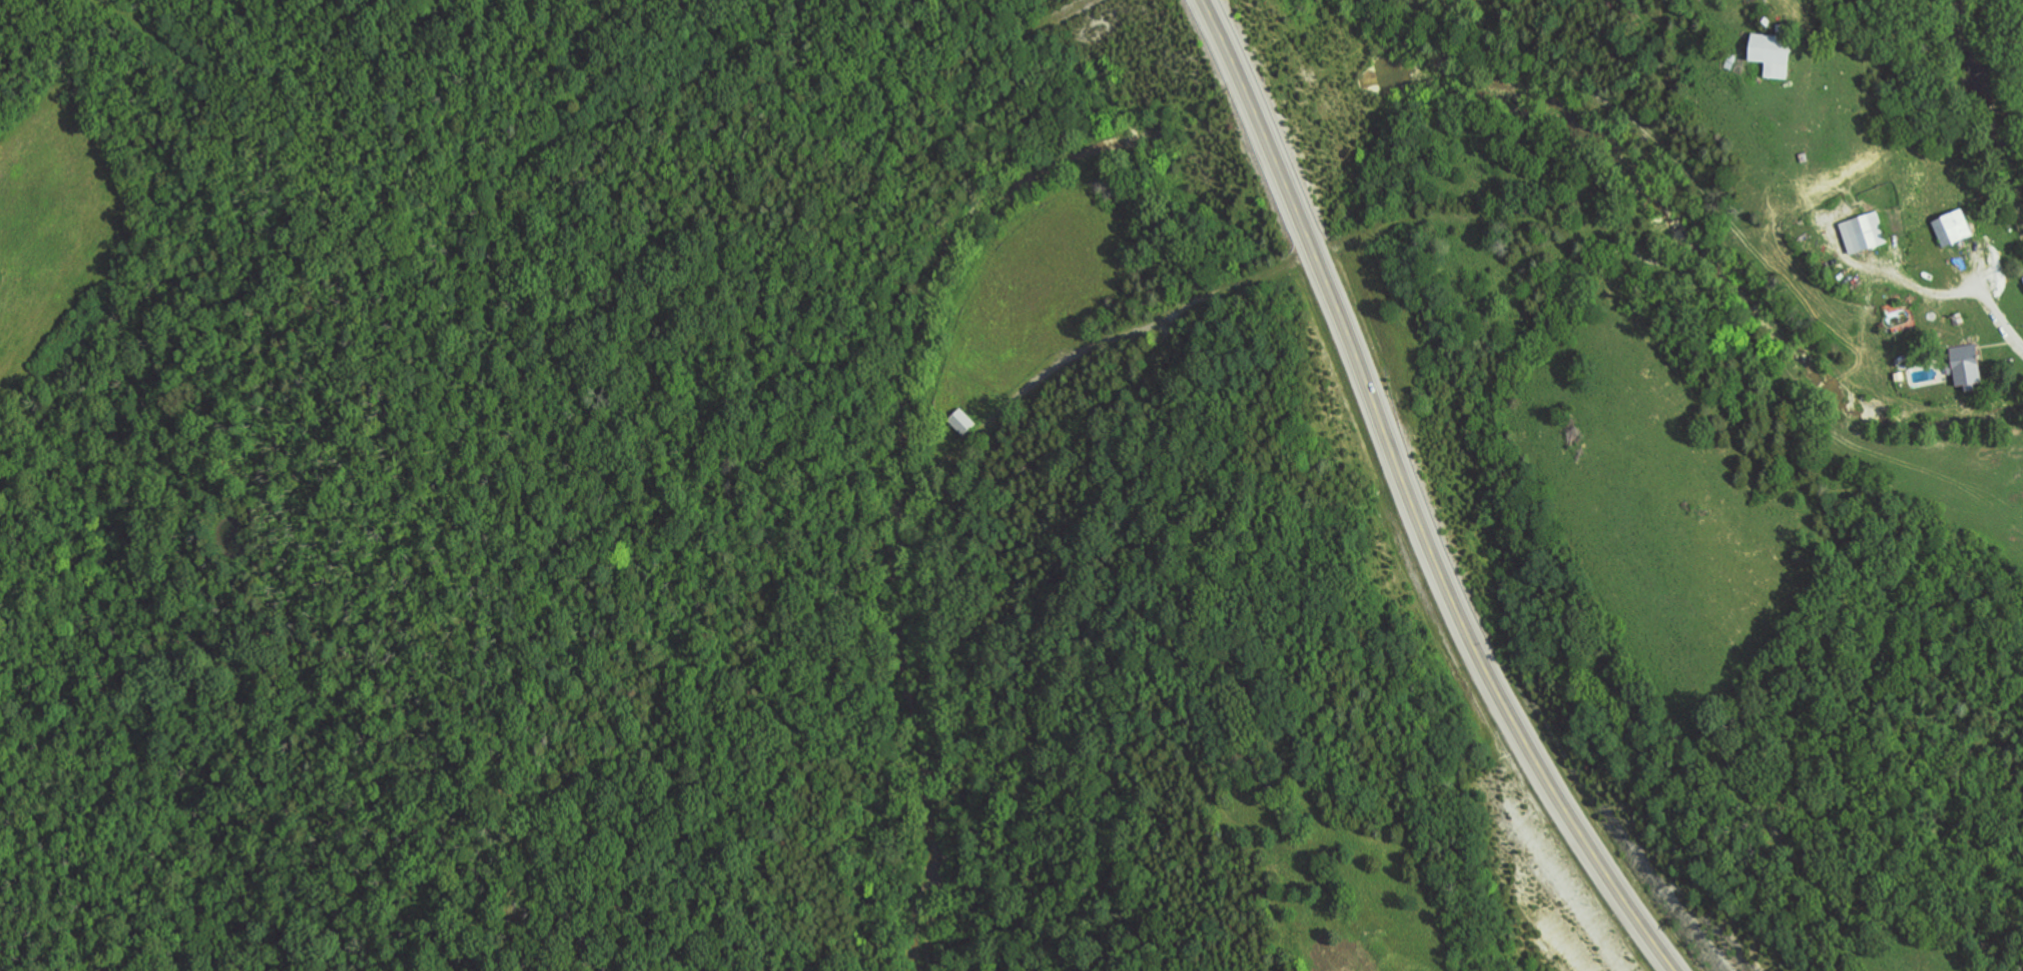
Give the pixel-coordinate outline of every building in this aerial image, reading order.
[(1791,35),(1787,77),(1766,75),(1767,60),(1752,58),(1755,32),(1791,35)] [(1934,220),(1944,245),(1975,233),(1965,208),(1934,220)] [(1878,209),(1889,243),(1851,255),(1840,221),(1878,209)] [(1958,384),(1957,372),(1948,373),(1947,360),(1951,360),(1949,347),(1980,343),(1984,380),(1977,381),(1978,391),(1968,392),(1967,383),(1958,384)] [(961,407),(975,422),(962,434),(948,419),(961,407)]
